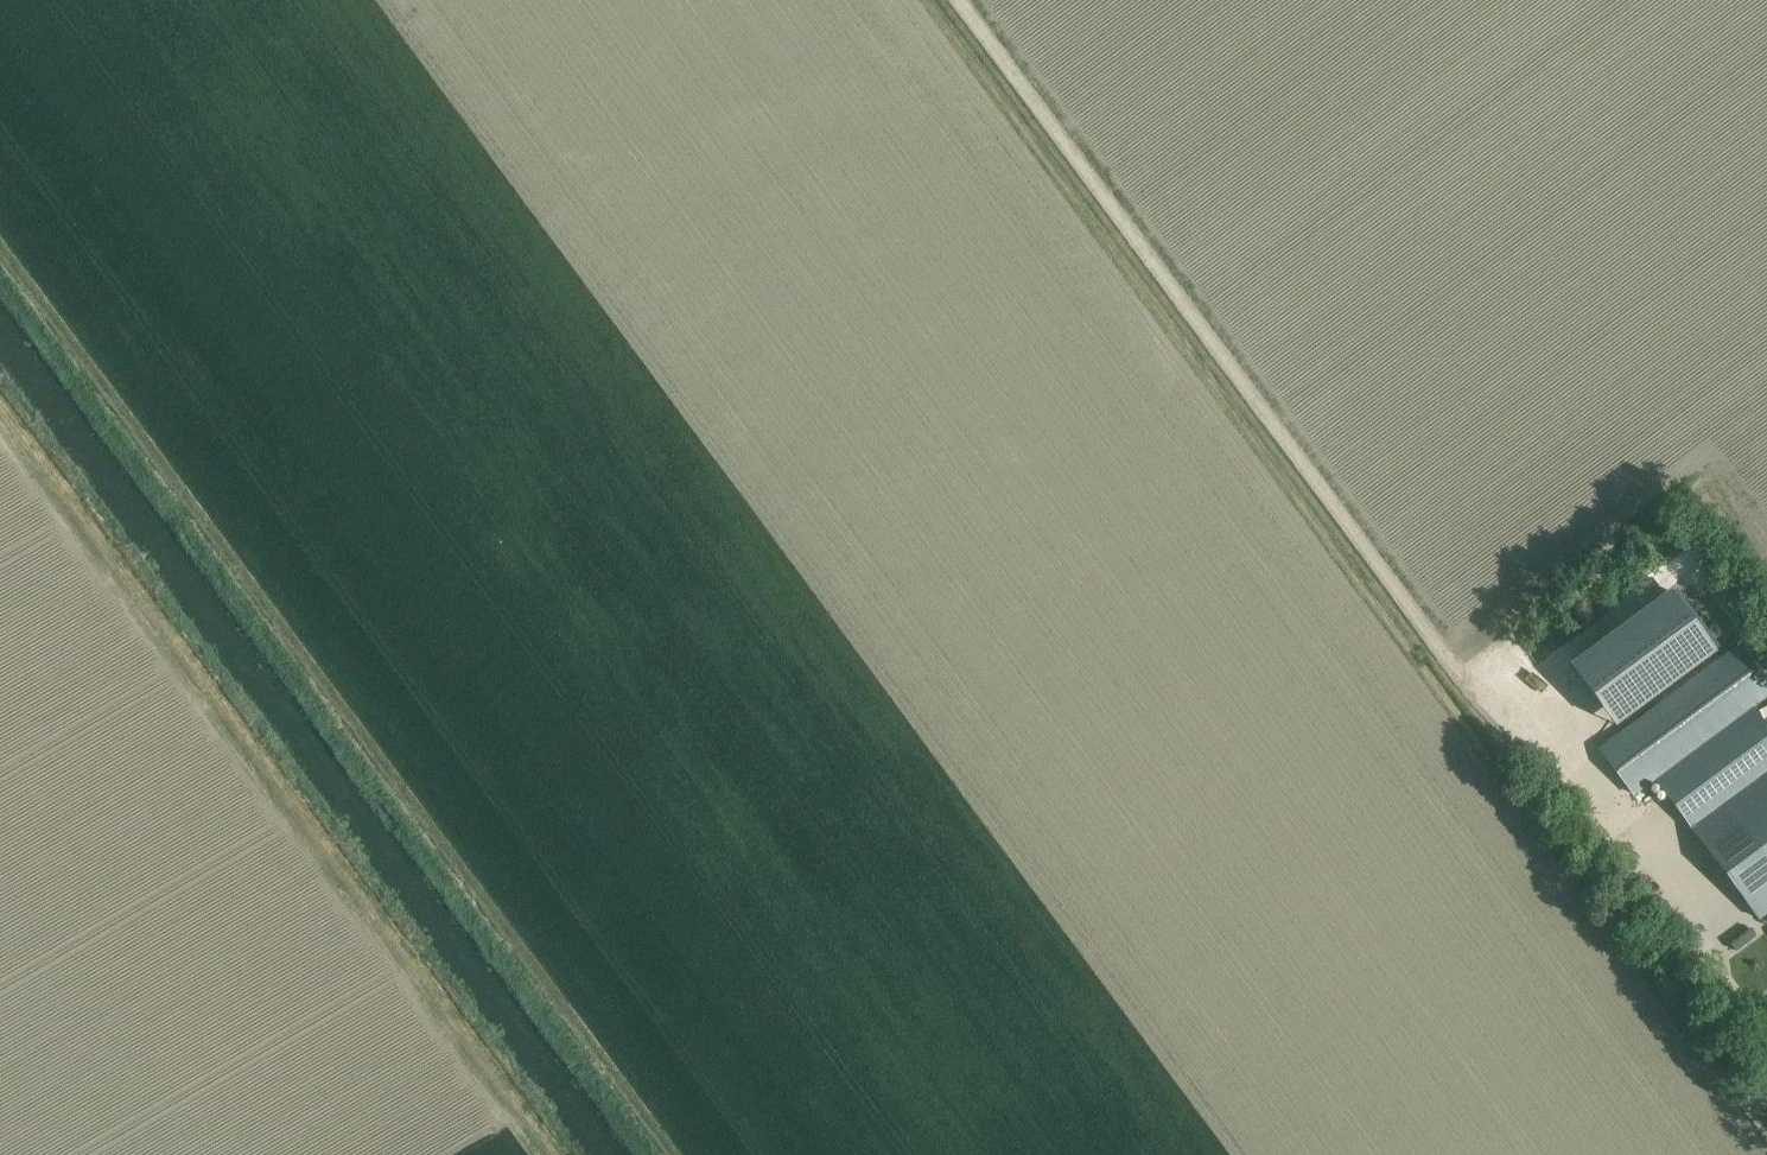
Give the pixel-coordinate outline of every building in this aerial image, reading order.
[(1654,697),(1715,652),(1670,591),(1609,637),(1654,697)] [(1766,692),(1766,685),(1739,647),(1600,751),(1631,793),(1766,692)] [(1690,826),(1766,769),(1766,731),(1753,712),(1658,782),(1690,826)] [(1690,826),(1758,918),(1766,912),(1766,769),(1690,826)]
